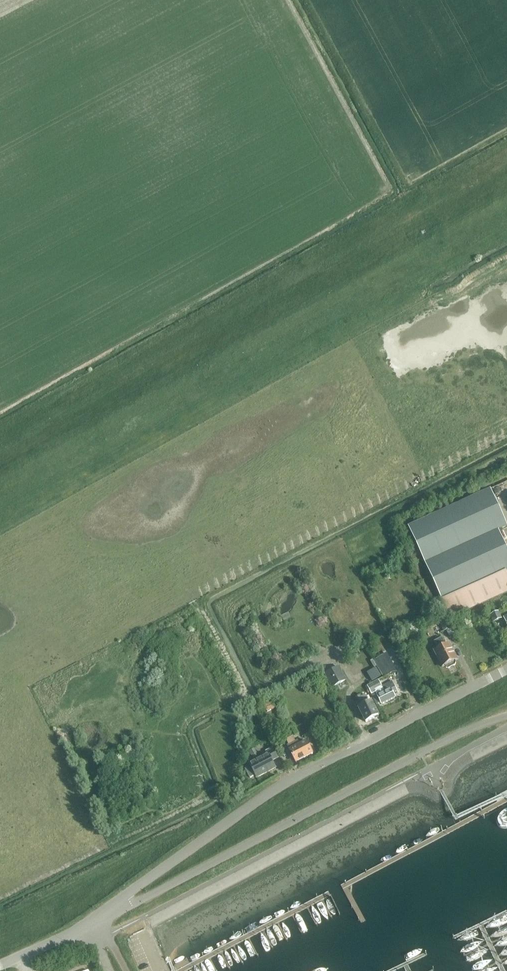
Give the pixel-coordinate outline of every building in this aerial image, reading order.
[(450,619),(506,593),(506,572),(506,570),(506,550),(498,530),(506,526),(490,490),(408,527),(450,619)] [(440,621),(444,630),(449,627),(445,619),(440,621)] [(446,630),(450,639),(457,636),(453,627),(446,630)] [(447,643),(444,644),(441,637),(434,641),(438,647),(434,650),(443,666),(444,665),(445,667),(448,668),(454,664),(455,662),(454,659),(456,659),(447,643)] [(374,661),(382,676),(390,672),(382,657),(374,661)] [(325,674),(332,686),(344,679),(337,667),(325,674)] [(367,672),(372,681),(381,676),(376,667),(367,672)] [(391,680),(381,686),(377,679),(366,685),(377,704),(380,702),(381,703),(395,696),(392,692),(396,690),(391,680)] [(371,701),(369,701),(365,693),(357,697),(361,706),(359,707),(366,720),(378,714),(371,701)] [(264,706),(267,712),(275,708),(272,702),(264,706)] [(297,739),(294,740),(290,732),(283,736),(287,744),(286,745),(295,762),(312,753),(305,740),(298,743),(297,739)] [(256,774),(257,777),(276,767),(272,760),(277,757),(272,748),(266,751),(267,753),(250,763),(251,765),(244,769),(249,778),(256,774)] [(259,755),(255,748),(249,751),(253,758),(259,755)]
